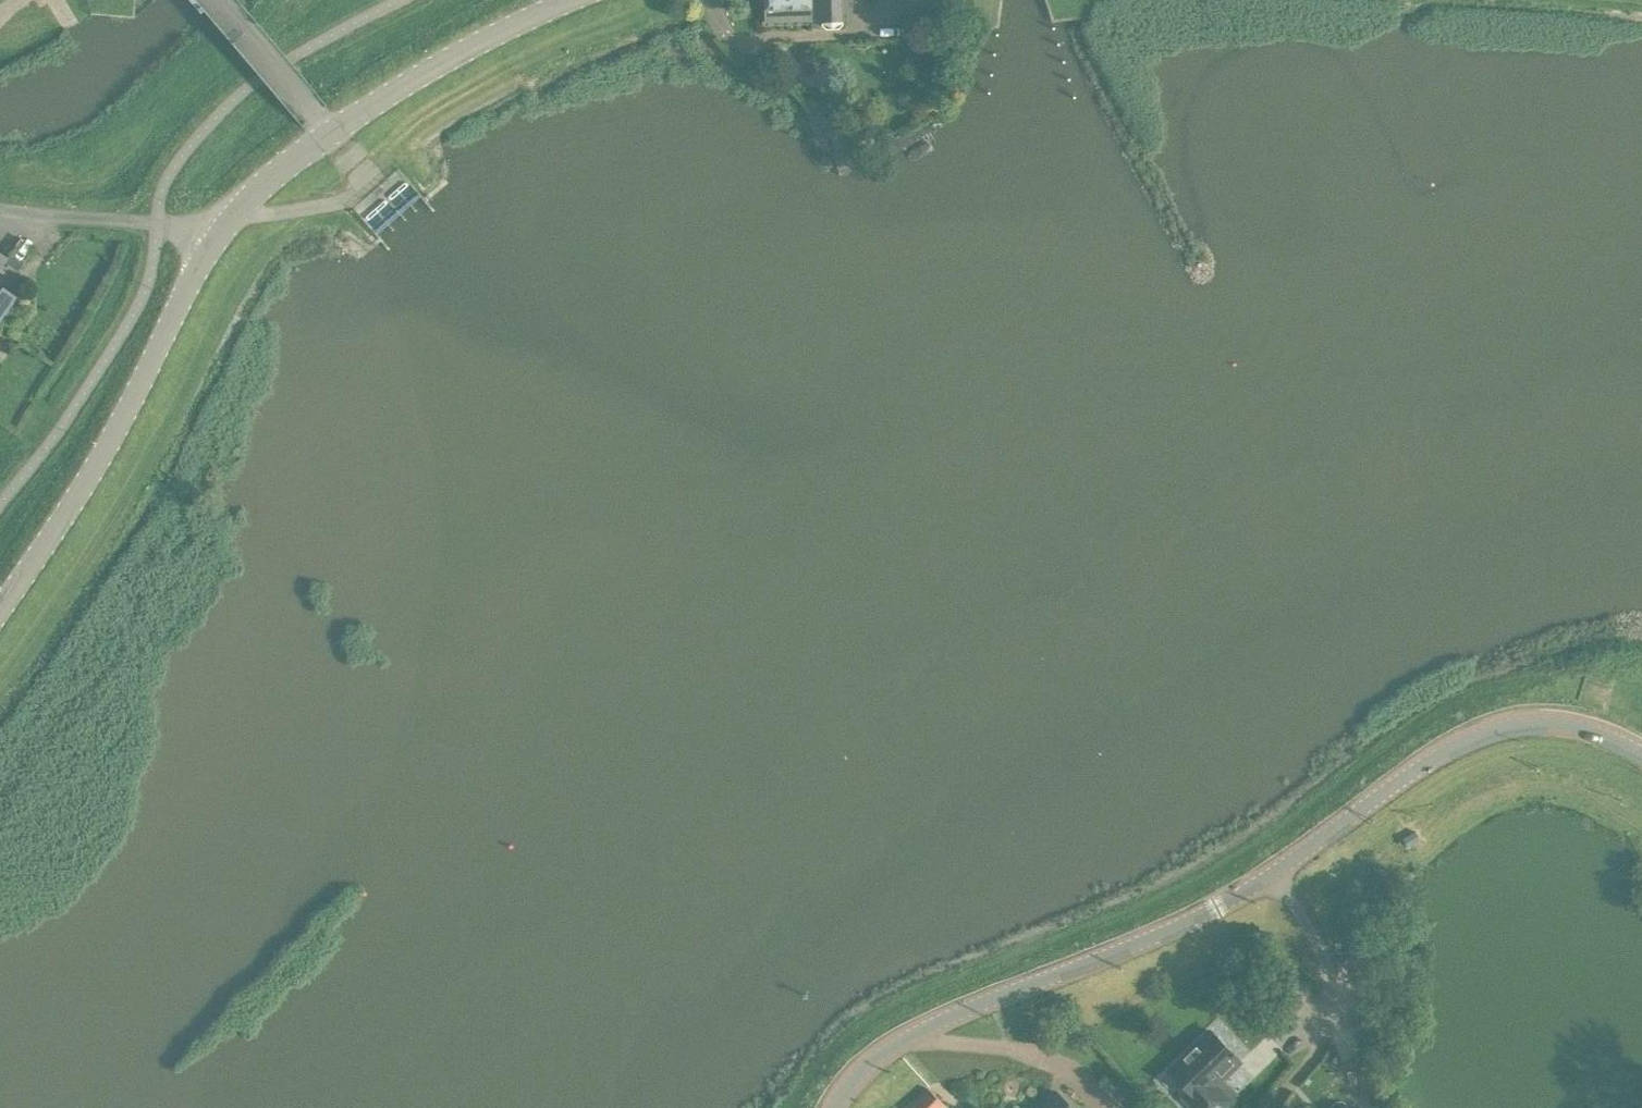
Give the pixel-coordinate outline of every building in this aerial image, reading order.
[(767,22),(812,21),(812,28),(821,28),(821,21),(820,21),(820,0),(767,0),(767,22)] [(823,21),(823,25),(827,29),(841,29),(845,25),(845,21),(848,21),(848,0),(820,0),(820,21),(821,21),(823,21)] [(14,298),(0,288),(0,318),(14,298)] [(1415,830),(1404,838),(1410,847),(1421,839),(1415,830)] [(1192,1091),(1186,1097),(1196,1107),(1223,1107),(1232,1099),(1217,1083),(1241,1060),(1211,1030),(1171,1069),(1192,1091)] [(928,1087),(911,1105),(914,1107),(950,1107),(928,1087)] [(1040,1107),(1075,1107),(1056,1091),(1040,1107)]
